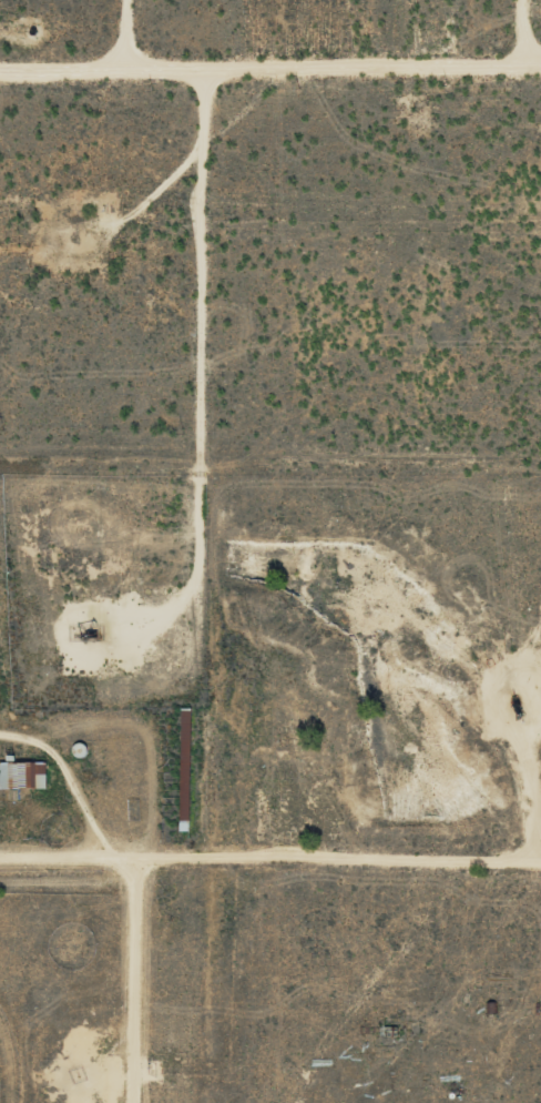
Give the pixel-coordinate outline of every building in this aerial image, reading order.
[(47,787),(46,761),(0,762),(0,788),(47,787)]
